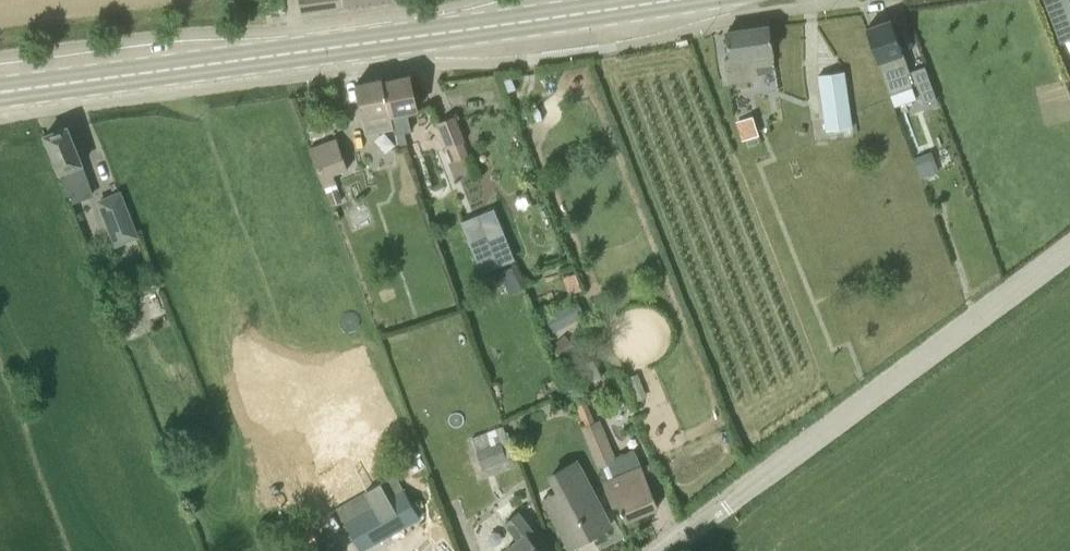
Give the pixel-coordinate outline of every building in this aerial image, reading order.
[(303,12),(347,6),(346,0),(302,0),(303,12)] [(910,71),(891,20),(867,28),(890,93),(917,84),(926,110),(939,105),(925,66),(910,71)] [(729,83),(761,78),(759,67),(775,65),(769,26),(727,32),(731,58),(725,59),(729,83)] [(827,130),(852,126),(845,71),(819,75),(827,130)] [(394,128),(395,133),(412,130),(408,112),(417,110),(410,74),(383,80),(390,111),(394,128)] [(390,111),(383,80),(383,78),(356,84),(363,116),(364,116),(368,134),(394,128),(390,111)] [(469,156),(463,141),(466,140),(456,115),(438,122),(447,148),(449,147),(455,162),(469,156)] [(743,140),(758,135),(752,117),(738,122),(743,140)] [(71,202),(93,196),(82,166),(77,151),(78,151),(68,126),(46,135),(71,202)] [(404,131),(395,133),(398,146),(407,145),(404,131)] [(311,150),(324,190),(337,185),(334,176),(348,170),(337,140),(311,150)] [(933,173),(926,153),(913,158),(920,177),(933,173)] [(339,189),(327,193),(332,205),(344,201),(339,189)] [(117,247),(139,238),(121,193),(99,202),(117,247)] [(511,268),(489,211),(461,222),(464,231),(471,248),(482,279),(511,268)] [(509,293),(522,287),(514,271),(501,277),(509,293)] [(548,310),(555,328),(587,314),(580,297),(548,310)] [(564,333),(553,344),(563,354),(574,344),(564,333)] [(614,458),(599,422),(583,427),(599,467),(608,488),(606,488),(612,504),(618,502),(626,520),(658,506),(635,451),(617,459),(616,457),(614,458)] [(508,458),(501,439),(476,448),(483,467),(508,458)] [(570,546),(611,524),(576,462),(551,475),(559,489),(544,498),(570,546)] [(360,549),(420,516),(396,474),(338,508),(345,520),(360,549)] [(527,535),(533,531),(518,512),(505,523),(519,540),(506,550),(539,550),(527,535)]
